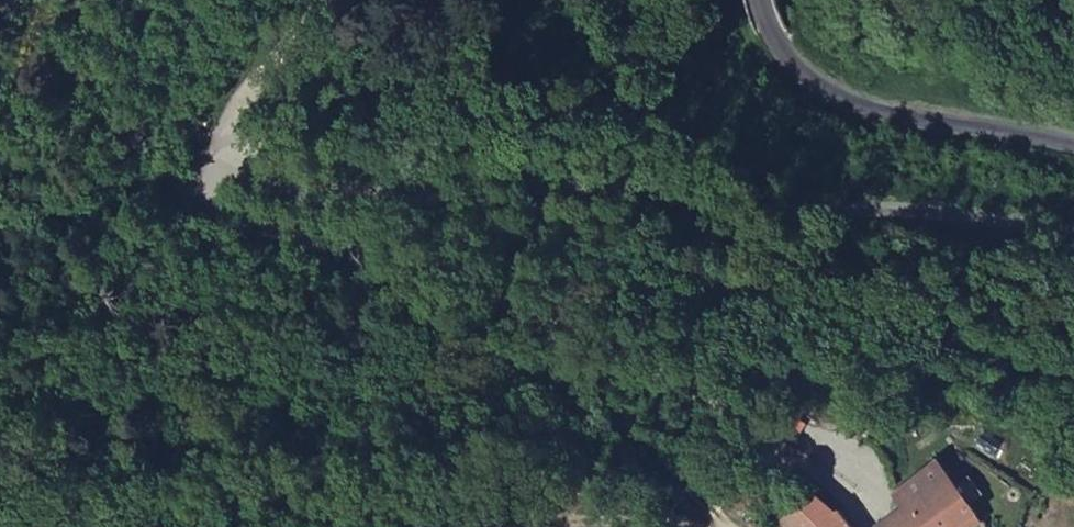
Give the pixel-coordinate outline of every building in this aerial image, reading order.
[(882,526),(968,526),(978,521),(938,466),(926,475),(900,496),(904,509),(882,526)] [(793,526),(853,526),(843,514),(812,490),(786,519),(793,526)]
